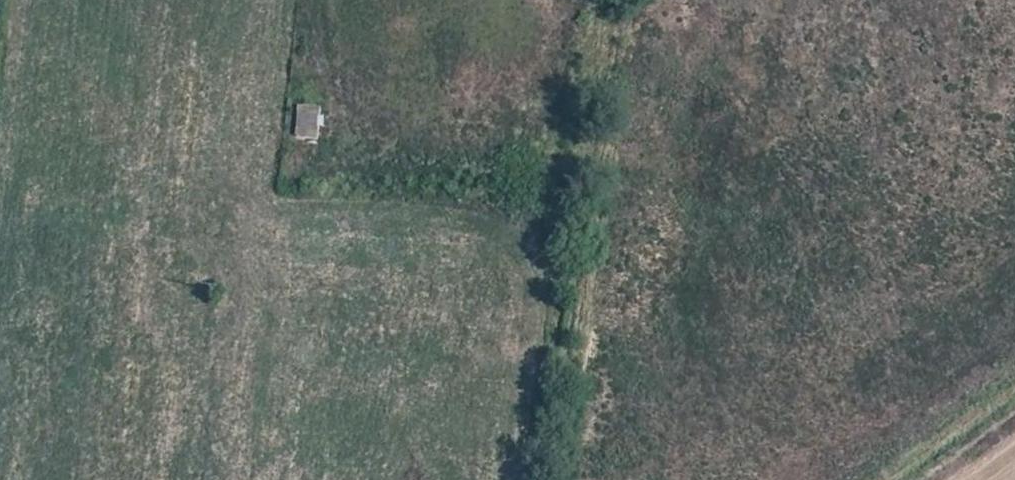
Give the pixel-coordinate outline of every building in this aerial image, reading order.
[(298,103),(296,138),(319,138),(320,104),(298,103)]
